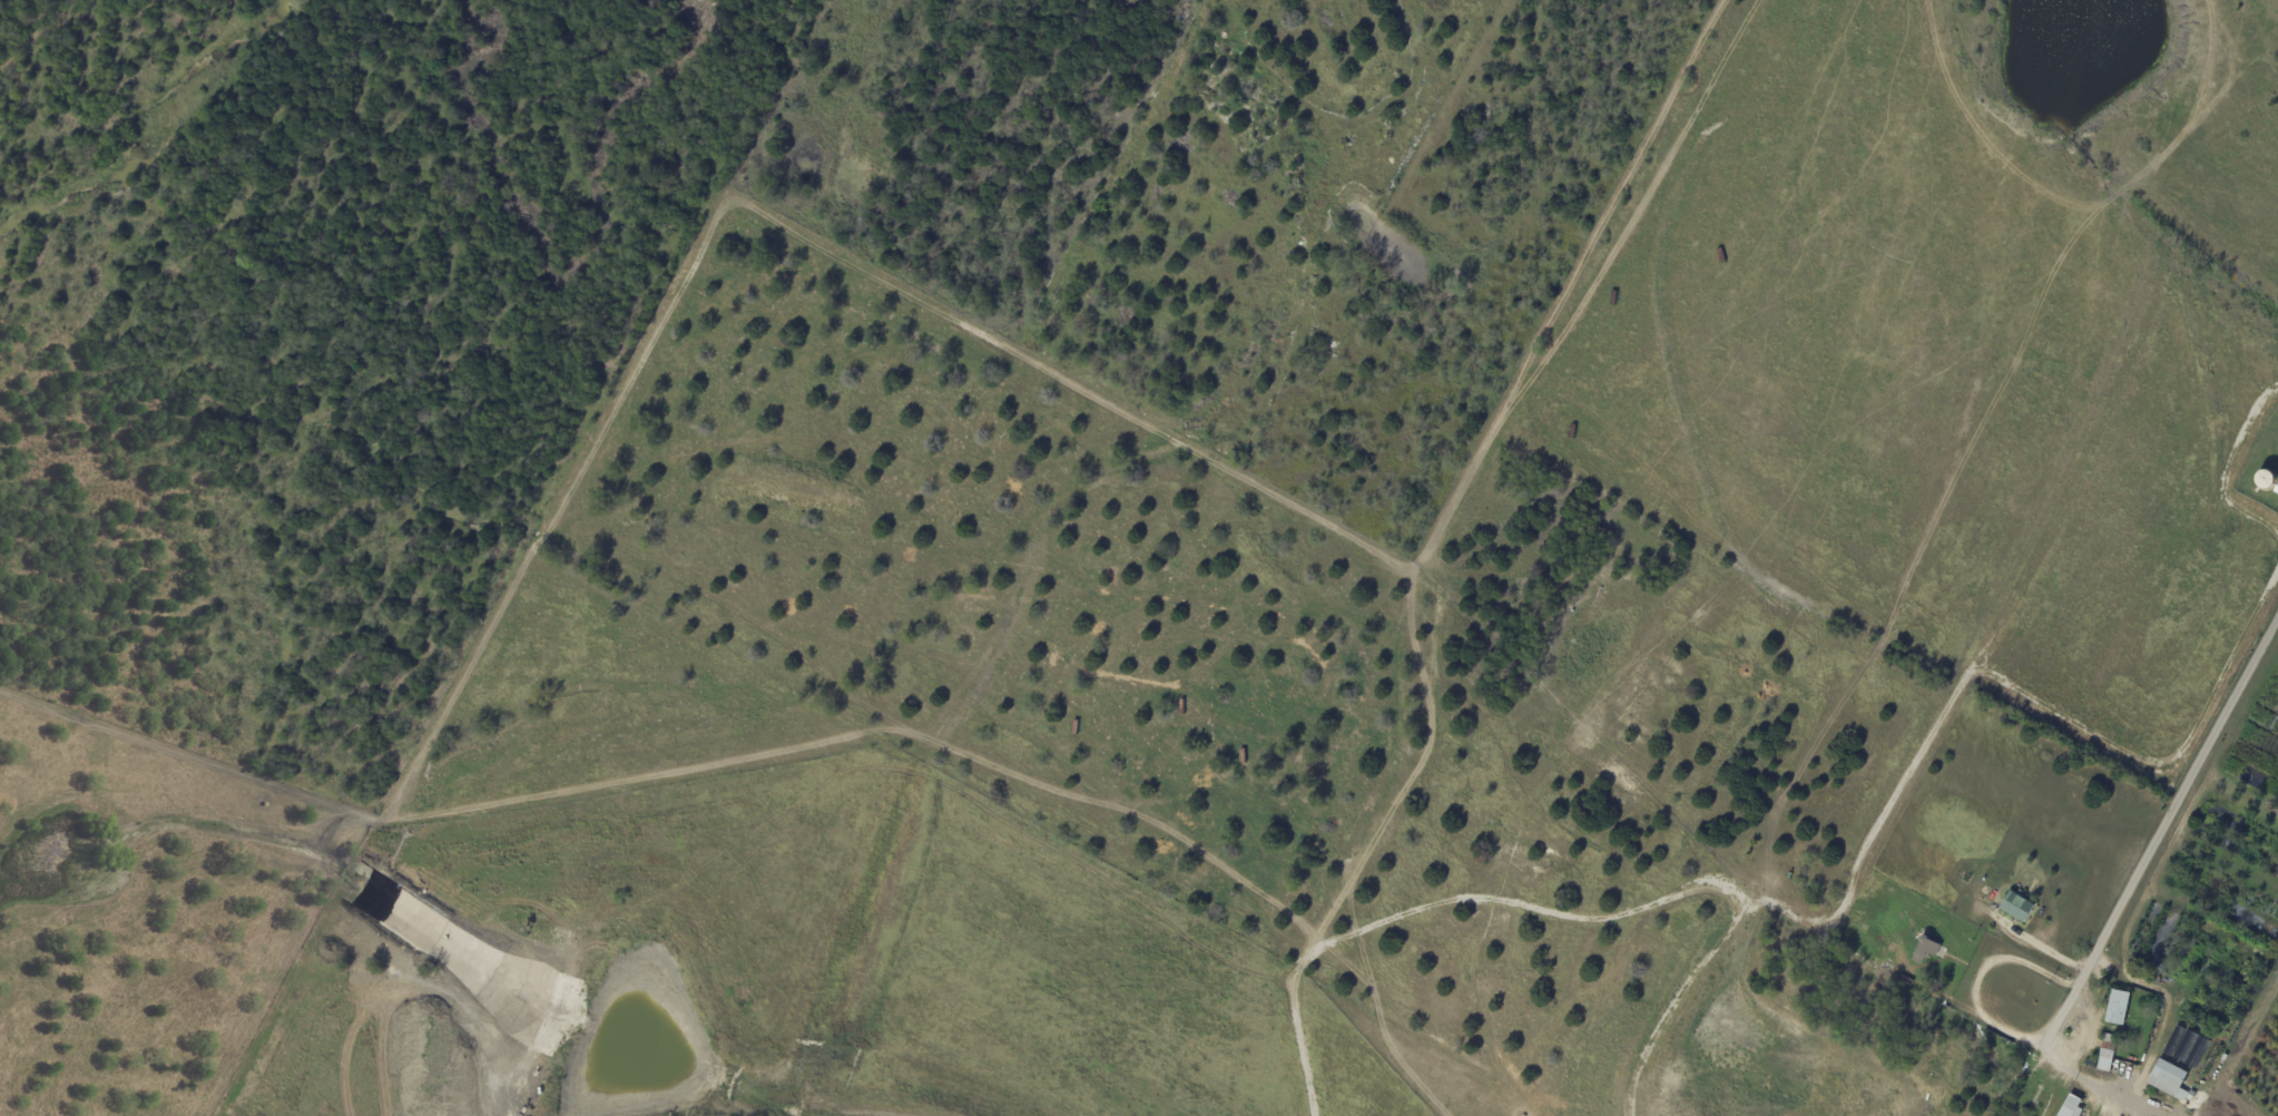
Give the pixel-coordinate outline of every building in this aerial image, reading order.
[(2016,895),(2034,905),(2024,923),(2000,910),(2010,891),(2016,895)] [(1932,942),(1946,949),(1942,959),(1930,955),(1927,960),(1924,959),(1921,966),(1911,961),(1914,953),(1913,953),(1918,942),(1917,939),(1921,936),(1925,937),(1927,940),(1932,942)] [(1882,961),(1892,967),(1887,977),(1877,971),(1878,970),(1872,967),(1875,960),(1882,963),(1882,961)] [(2128,1004),(2122,1026),(2104,1022),(2111,990),(2129,993),(2128,1004)] [(2163,1053),(2177,1027),(2184,1030),(2171,1057),(2163,1053)] [(2198,1036),(2183,1064),(2172,1058),(2187,1030),(2198,1036)] [(2102,1034),(2117,1037),(2109,1073),(2097,1070),(2103,1038),(2101,1037),(2102,1034)] [(2210,1041),(2196,1069),(2184,1064),(2199,1036),(2210,1041)] [(2147,1083),(2159,1059),(2187,1074),(2179,1088),(2181,1090),(2177,1099),(2147,1084),(2147,1083)] [(2068,1094),(2058,1115),(2075,1115),(2082,1100),(2068,1094)]
